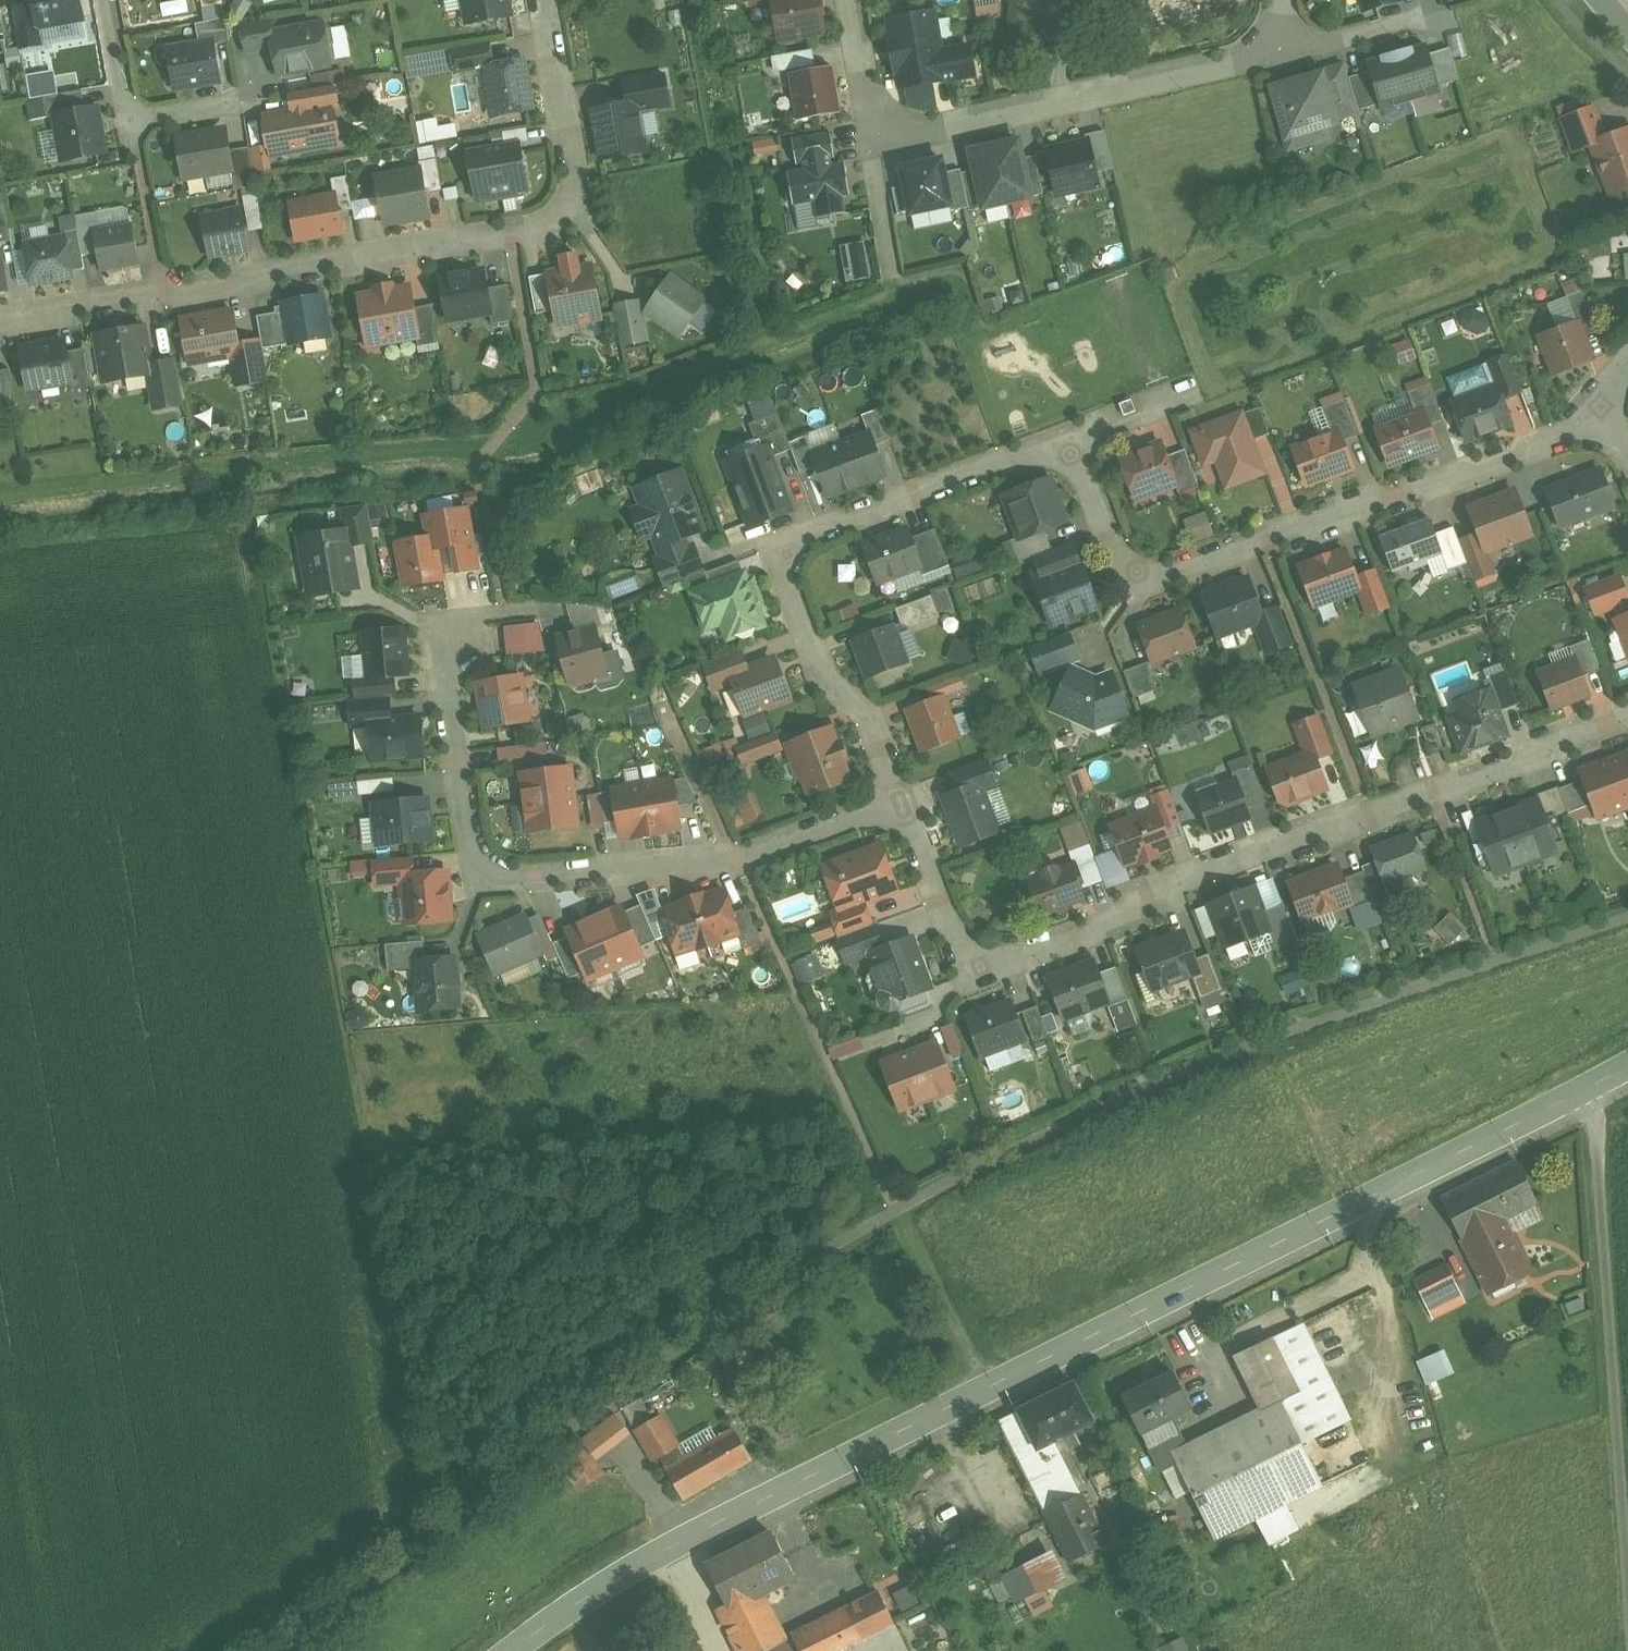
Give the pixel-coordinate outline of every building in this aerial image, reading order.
[(35,6),(39,27),(40,26),(84,19),(80,0),(34,0),(35,6)] [(204,9),(225,5),(224,0),(202,0),(204,9)] [(464,11),(467,10),(469,24),(512,16),(509,0),(462,0),(464,11)] [(781,38),(787,43),(795,42),(799,36),(824,32),(821,12),(823,12),(821,0),(774,0),(781,38)] [(982,15),(1005,14),(1004,0),(981,0),(982,15)] [(1011,51),(1054,54),(1058,0),(1014,0),(1011,51)] [(1366,11),(1400,1),(1400,0),(1362,0),(1366,11)] [(35,6),(14,10),(21,49),(43,45),(40,26),(39,27),(35,6)] [(934,14),(891,21),(894,38),(891,38),(897,72),(900,72),(903,88),(976,75),(971,47),(941,52),(934,14)] [(271,20),(242,25),(247,53),(275,48),(272,33),(274,33),(271,20)] [(210,22),(197,24),(200,44),(214,42),(210,22)] [(274,33),(272,33),(275,48),(280,75),(326,67),(331,61),(329,53),(334,44),(332,29),(324,24),(274,33)] [(200,44),(175,49),(177,62),(173,68),(177,89),(221,82),(214,42),(200,44)] [(489,43),(453,49),(458,75),(486,70),(486,69),(494,67),(489,43)] [(1427,45),(1398,53),(1412,102),(1441,93),(1439,87),(1430,54),(1427,45)] [(1451,48),(1430,54),(1439,87),(1460,81),(1451,48)] [(812,52),(791,55),(794,69),(815,65),(812,52)] [(1398,53),(1368,62),(1371,72),(1381,105),(1382,110),(1412,102),(1398,53)] [(791,55),(774,58),(777,72),(794,69),(791,55)] [(494,67),(486,69),(486,70),(490,92),(493,94),(494,103),(492,105),(494,111),(499,115),(533,109),(525,62),(494,67)] [(1344,63),(1324,69),(1340,122),(1360,116),(1358,111),(1348,78),(1344,63)] [(832,68),(792,75),(792,74),(790,75),(791,76),(799,119),(798,119),(799,121),(800,120),(839,113),(840,113),(841,113),(841,111),(833,69),(834,69),(833,67),(831,67),(832,68)] [(1284,145),(1342,127),(1340,122),(1324,69),(1267,86),(1284,145)] [(1371,72),(1348,78),(1358,111),(1381,105),(1371,72)] [(664,74),(626,81),(630,104),(639,103),(640,111),(670,106),(664,74)] [(332,86),(294,93),(297,112),(327,107),(328,109),(336,107),(332,86)] [(83,91),(45,97),(47,108),(48,118),(57,117),(57,116),(87,110),(83,91)] [(45,97),(30,100),(32,111),(47,108),(45,97)] [(630,104),(593,111),(602,160),(647,152),(640,111),(639,103),(630,104)] [(297,112),(283,115),(275,127),(269,128),(274,154),(334,144),(328,109),(327,107),(297,112)] [(1596,107),(1563,120),(1575,152),(1594,145),(1593,143),(1607,138),(1596,107)] [(87,110),(57,116),(57,117),(65,160),(106,153),(97,108),(87,110)] [(528,128),(504,133),(506,146),(522,143),(530,142),(528,128)] [(58,130),(47,133),(51,154),(62,151),(58,130)] [(1593,143),(1594,145),(1597,155),(1605,158),(1610,171),(1606,178),(1611,190),(1618,193),(1627,190),(1627,188),(1627,130),(1607,138),(1593,143)] [(219,131),(179,138),(181,153),(174,163),(184,171),(186,179),(208,175),(207,171),(231,167),(233,166),(230,151),(227,137),(219,131)] [(1088,141),(1095,173),(1113,169),(1105,131),(1086,135),(1087,141),(1088,141)] [(832,132),(793,139),(798,166),(803,165),(833,159),(836,159),(832,132)] [(762,154),(785,150),(782,137),(760,141),(762,154)] [(1019,141),(995,146),(1008,203),(1032,197),(1028,180),(1023,159),(1019,141)] [(1087,141),(1066,146),(1066,145),(1046,149),(1055,187),(1072,183),(1074,191),(1098,186),(1095,173),(1088,141),(1087,141)] [(506,146),(468,153),(476,200),(486,198),(486,202),(521,196),(520,192),(530,190),(522,143),(506,146)] [(995,146),(972,152),(976,170),(981,191),(985,208),(1008,203),(995,146)] [(251,147),(230,151),(233,166),(231,167),(235,190),(257,186),(251,147)] [(1036,156),(1023,159),(1028,180),(1041,177),(1036,156)] [(438,159),(420,162),(421,170),(422,170),(427,194),(444,191),(438,159)] [(833,159),(803,165),(804,170),(789,173),(789,177),(784,178),(789,203),(794,202),(794,206),(815,203),(818,219),(848,214),(845,197),(852,196),(846,163),(834,165),(833,159)] [(930,162),(915,166),(903,169),(906,186),(912,212),(912,214),(951,205),(952,205),(945,173),(942,160),(930,163),(930,162)] [(421,170),(377,178),(386,225),(431,217),(427,194),(422,170),(421,170)] [(962,170),(945,173),(952,205),(951,205),(952,212),(970,208),(967,194),(963,173),(962,170)] [(981,191),(976,170),(963,173),(967,194),(981,191)] [(348,176),(332,179),(335,196),(336,196),(339,213),(354,211),(348,176)] [(1041,177),(1028,180),(1032,197),(1045,195),(1041,177)] [(906,186),(894,189),(899,214),(912,212),(906,186)] [(981,191),(967,194),(970,208),(971,212),(985,208),(981,191)] [(258,195),(245,197),(247,206),(259,204),(258,195)] [(335,196),(292,204),(298,240),(343,232),(339,213),(336,196),(335,196)] [(11,241),(4,204),(0,204),(0,243),(11,241)] [(259,204),(247,206),(251,231),(264,229),(259,204)] [(238,209),(229,210),(227,214),(204,218),(210,256),(250,249),(244,211),(242,212),(238,209)] [(99,212),(77,216),(77,217),(84,256),(99,253),(95,233),(102,231),(99,212)] [(78,231),(63,233),(64,239),(66,238),(72,272),(86,269),(84,256),(77,217),(76,217),(78,231)] [(102,231),(95,233),(99,253),(102,271),(141,264),(134,226),(102,231)] [(64,239),(55,240),(52,239),(26,243),(34,284),(73,277),(72,272),(66,238),(64,239)] [(847,243),(852,282),(876,279),(872,240),(847,243)] [(577,255),(563,257),(565,272),(549,275),(556,311),(558,325),(602,317),(593,267),(580,269),(577,255)] [(485,271),(441,279),(448,316),(466,313),(471,317),(491,313),(492,313),(488,289),(485,271)] [(549,275),(531,278),(537,314),(556,311),(549,275)] [(704,300),(672,278),(649,312),(681,334),(704,300)] [(509,285),(488,289),(492,313),(491,313),(493,325),(516,321),(509,285)] [(394,290),(393,286),(376,289),(377,293),(361,296),(370,346),(418,338),(419,337),(414,309),(410,287),(394,290)] [(1585,291),(1568,297),(1574,314),(1591,307),(1585,291)] [(323,296),(285,303),(286,306),(276,308),(277,313),(279,326),(287,325),(291,344),(330,337),(323,296)] [(640,301),(615,306),(619,328),(645,324),(640,301)] [(433,305),(414,309),(419,337),(418,338),(419,347),(440,344),(433,305)] [(1487,335),(1495,317),(1479,310),(1471,328),(1487,335)] [(233,312),(184,321),(192,363),(239,355),(241,355),(239,345),(233,312)] [(277,313),(258,317),(263,341),(264,349),(291,344),(287,325),(279,326),(277,313)] [(619,328),(622,345),(647,340),(645,324),(619,328)] [(1592,360),(1579,324),(1542,337),(1556,374),(1592,360)] [(145,327),(98,336),(106,383),(152,375),(153,374),(152,366),(145,327)] [(66,341),(23,349),(30,390),(72,382),(73,382),(68,352),(66,341)] [(263,341),(239,345),(241,355),(239,355),(244,384),(269,380),(264,349),(263,341)] [(1410,341),(1396,346),(1403,363),(1416,358),(1410,341)] [(87,349),(68,352),(73,382),(72,382),(73,391),(94,387),(87,349)] [(1509,355),(1488,364),(1496,387),(1498,386),(1503,400),(1523,392),(1509,355)] [(178,361),(152,366),(153,374),(152,375),(158,409),(185,404),(178,361)] [(0,372),(0,394),(0,395),(0,399),(2,411),(18,408),(11,370),(0,372)] [(1445,421),(1431,384),(1409,393),(1417,414),(1424,412),(1430,426),(1445,421)] [(1496,387),(1453,403),(1468,442),(1513,425),(1503,400),(1498,386),(1496,387)] [(1348,398),(1323,408),(1333,434),(1340,432),(1344,442),(1362,435),(1348,398)] [(1261,408),(1243,415),(1253,441),(1271,434),(1261,408)] [(880,409),(863,416),(870,433),(871,432),(876,446),(892,440),(880,409)] [(1417,414),(1378,429),(1381,439),(1380,444),(1383,453),(1388,455),(1392,466),(1438,448),(1430,426),(1424,412),(1417,414)] [(779,413),(750,424),(760,450),(769,447),(773,457),(793,450),(790,443),(779,413)] [(1243,414),(1194,432),(1203,457),(1215,452),(1229,487),(1265,473),(1253,441),(1243,415),(1243,414)] [(870,433),(842,443),(858,486),(887,476),(876,446),(871,432),(870,433)] [(1333,434),(1306,444),(1308,450),(1296,455),(1308,485),(1354,468),(1344,442),(1340,432),(1333,434)] [(808,436),(790,443),(793,450),(802,474),(819,467),(814,454),(815,453),(808,436)] [(858,486),(842,443),(815,453),(814,454),(819,467),(830,497),(858,486)] [(1163,444),(1121,460),(1135,495),(1150,490),(1156,492),(1177,484),(1178,484),(1168,457),(1163,444)] [(773,457),(769,447),(760,450),(727,463),(751,526),(791,511),(783,491),(785,490),(773,457)] [(1186,450),(1168,457),(1178,484),(1177,484),(1181,494),(1200,487),(1186,450)] [(1601,470),(1568,483),(1576,504),(1556,512),(1562,527),(1615,507),(1601,470)] [(683,478),(663,485),(661,480),(640,488),(648,509),(635,513),(644,536),(656,531),(661,544),(657,546),(662,557),(690,547),(686,537),(702,530),(683,478)] [(1049,480),(1008,496),(1023,537),(1026,536),(1026,537),(1046,530),(1065,523),(1049,480)] [(1568,483),(1548,490),(1556,512),(1576,504),(1568,483)] [(1515,491),(1471,508),(1481,535),(1488,552),(1532,536),(1515,491)] [(366,506),(343,509),(347,531),(349,531),(351,546),(373,542),(366,506)] [(467,509),(424,516),(428,538),(437,536),(439,548),(451,546),(455,573),(478,568),(467,509)] [(1213,512),(1190,518),(1196,543),(1220,537),(1213,512)] [(1431,519),(1381,537),(1394,573),(1410,567),(1412,571),(1429,565),(1428,560),(1443,555),(1444,554),(1437,534),(1431,519)] [(1461,543),(1455,527),(1437,534),(1444,554),(1443,555),(1449,571),(1469,564),(1461,543)] [(937,529),(912,539),(922,566),(921,567),(924,576),(951,566),(937,529)] [(909,530),(866,546),(879,582),(921,567),(922,566),(912,539),(909,530)] [(1046,530),(1026,537),(1026,536),(1023,537),(1012,541),(1020,563),(1036,557),(1053,550),(1046,530)] [(347,531),(302,540),(306,564),(310,563),(316,596),(359,588),(351,546),(349,531),(347,531)] [(1481,535),(1461,543),(1469,564),(1475,580),(1495,572),(1488,552),(1481,535)] [(428,538),(397,544),(404,586),(444,579),(439,548),(437,536),(428,538)] [(1053,550),(1036,557),(1043,577),(1080,563),(1072,543),(1053,550)] [(662,557),(657,559),(668,588),(705,574),(694,545),(662,557)] [(1357,578),(1346,550),(1301,567),(1313,600),(1327,594),(1328,597),(1335,600),(1345,596),(1347,590),(1358,586),(1360,586),(1357,578)] [(740,561),(706,573),(711,586),(745,574),(740,561)] [(1043,577),(1036,580),(1045,605),(1049,604),(1057,623),(1099,608),(1082,563),(1043,577)] [(1378,570),(1357,578),(1360,586),(1358,586),(1369,615),(1392,607),(1378,570)] [(711,586),(694,593),(707,629),(723,623),(729,639),(737,636),(745,640),(754,637),(758,628),(765,626),(757,605),(763,603),(754,580),(749,582),(746,574),(745,574),(711,586)] [(1588,589),(1597,614),(1627,602),(1627,597),(1620,577),(1588,589)] [(1239,581),(1225,586),(1223,589),(1204,596),(1220,637),(1263,620),(1264,620),(1262,614),(1249,579),(1242,582),(1239,581)] [(933,595),(896,609),(902,624),(913,629),(942,618),(933,595)] [(1278,608),(1262,614),(1264,620),(1263,620),(1267,630),(1260,633),(1268,654),(1292,645),(1278,608)] [(1182,612),(1141,627),(1154,662),(1180,653),(1184,655),(1194,651),(1195,647),(1182,612)] [(1617,620),(1627,649),(1627,616),(1617,620)] [(548,622),(511,625),(513,654),(550,651),(548,622)] [(894,626),(855,641),(869,677),(907,663),(894,626)] [(597,629),(559,639),(571,683),(576,686),(594,681),(597,676),(609,673),(597,629)] [(397,630),(365,633),(370,679),(407,675),(405,649),(408,646),(407,638),(397,630)] [(959,639),(954,659),(977,666),(983,645),(959,639)] [(1589,640),(1570,647),(1576,663),(1578,663),(1583,677),(1601,671),(1589,640)] [(1048,642),(1033,648),(1042,672),(1056,667),(1048,642)] [(741,651),(706,664),(716,691),(734,684),(731,675),(747,669),(741,651)] [(747,669),(731,675),(734,684),(746,715),(791,698),(783,677),(780,678),(773,660),(747,669)] [(1148,663),(1125,672),(1136,699),(1158,690),(1148,663)] [(1505,663),(1485,671),(1488,680),(1509,672),(1505,663)] [(1576,663),(1561,669),(1554,666),(1544,669),(1541,677),(1553,709),(1590,695),(1583,677),(1578,663),(1576,663)] [(1097,681),(1073,670),(1056,709),(1073,717),(1075,713),(1095,722),(1108,717),(1112,729),(1130,722),(1127,716),(1128,715),(1112,675),(1097,681)] [(1400,671),(1361,686),(1378,733),(1392,728),(1392,730),(1396,731),(1402,729),(1404,726),(1403,724),(1417,718),(1400,671)] [(1521,704),(1509,672),(1488,680),(1485,681),(1489,690),(1490,689),(1499,713),(1521,704)] [(521,678),(480,685),(487,727),(528,720),(521,678)] [(1489,690),(1465,699),(1469,711),(1451,718),(1463,752),(1507,735),(1499,713),(1490,689),(1489,690)] [(944,697),(909,710),(925,751),(959,738),(944,697)] [(390,700),(351,704),(353,725),(369,723),(369,722),(392,720),(390,700)] [(392,720),(369,722),(369,723),(373,761),(425,756),(421,717),(392,720)] [(1319,717),(1296,725),(1307,755),(1314,752),(1317,759),(1333,754),(1319,717)] [(1177,731),(1182,745),(1212,734),(1206,720),(1177,731)] [(1436,724),(1423,729),(1433,755),(1445,750),(1436,724)] [(833,728),(797,742),(803,758),(793,762),(800,779),(803,777),(810,795),(852,779),(845,761),(847,760),(841,744),(839,744),(833,728)] [(776,733),(739,747),(745,764),(782,750),(776,733)] [(547,743),(521,746),(522,758),(549,754),(547,743)] [(1307,755),(1269,769),(1281,801),(1291,805),(1302,801),(1303,798),(1328,789),(1317,759),(1314,752),(1307,755)] [(1617,758),(1617,757),(1610,760),(1627,807),(1627,754),(1617,758)] [(987,757),(949,771),(957,792),(995,778),(987,757)] [(1610,760),(1602,763),(1603,764),(1582,772),(1585,780),(1594,804),(1596,812),(1599,818),(1627,807),(1610,760)] [(1267,802),(1254,766),(1233,773),(1236,781),(1237,781),(1248,809),(1267,802)] [(572,768),(554,770),(550,767),(544,768),(541,772),(523,774),(526,803),(576,796),(572,768)] [(687,778),(674,781),(678,806),(699,803),(687,778)] [(995,778),(957,792),(943,797),(950,815),(951,817),(954,828),(956,827),(962,846),(999,833),(985,792),(998,787),(995,778)] [(674,781),(663,782),(658,779),(643,782),(653,835),(661,834),(660,829),(682,826),(678,806),(674,781)] [(1585,780),(1560,789),(1569,812),(1569,814),(1594,804),(1585,780)] [(1236,781),(1199,796),(1212,832),(1251,818),(1248,809),(1237,781),(1236,781)] [(643,782),(628,784),(625,789),(614,791),(619,821),(622,836),(644,832),(645,837),(653,835),(643,782)] [(1559,787),(1547,792),(1556,816),(1569,812),(1560,789),(1559,787)] [(614,791),(601,794),(606,824),(619,821),(614,791)] [(760,820),(748,791),(736,796),(749,824),(760,820)] [(1556,816),(1547,792),(1537,795),(1539,800),(1546,820),(1556,816)] [(576,796),(526,803),(530,831),(549,829),(552,832),(558,831),(561,827),(579,825),(576,796)] [(429,799),(375,804),(379,845),(433,840),(429,799)] [(1539,800),(1508,812),(1527,863),(1558,851),(1546,820),(1539,800)] [(1594,804),(1569,814),(1572,821),(1596,812),(1594,804)] [(1158,810),(1113,827),(1114,832),(1103,836),(1109,852),(1120,847),(1126,864),(1171,847),(1158,810)] [(1473,811),(1463,815),(1470,835),(1480,831),(1478,823),(1473,811)] [(1508,812),(1478,823),(1480,831),(1485,843),(1497,874),(1527,863),(1508,812)] [(1480,831),(1470,835),(1475,847),(1485,843),(1480,831)] [(1414,834),(1398,839),(1399,842),(1374,851),(1378,862),(1385,882),(1386,883),(1426,867),(1414,834)] [(881,845),(824,867),(840,910),(841,912),(865,902),(898,890),(881,845)] [(412,857),(375,861),(378,886),(406,883),(405,876),(414,875),(412,857)] [(1378,862),(1363,867),(1365,872),(1371,887),(1385,882),(1378,862)] [(1061,871),(1060,869),(1055,867),(1046,870),(1043,875),(1046,883),(1032,888),(1042,914),(1059,908),(1060,912),(1068,909),(1070,904),(1069,901),(1075,900),(1078,901),(1084,899),(1078,884),(1083,882),(1076,865),(1061,871)] [(1338,867),(1292,884),(1306,921),(1350,904),(1352,903),(1343,880),(1338,867)] [(414,875),(405,876),(406,883),(407,900),(403,904),(405,916),(409,920),(410,923),(452,919),(447,872),(414,875)] [(1365,872),(1343,880),(1352,903),(1350,904),(1352,909),(1375,900),(1379,911),(1380,911),(1376,900),(1371,887),(1365,872)] [(1385,882),(1371,887),(1376,900),(1377,902),(1391,897),(1386,883),(1385,882)] [(1255,888),(1210,905),(1226,947),(1227,947),(1228,951),(1246,945),(1244,941),(1270,931),(1271,931),(1264,912),(1255,888)] [(726,891),(705,898),(704,894),(694,897),(710,947),(721,943),(719,939),(740,932),(726,891)] [(694,897),(683,901),(685,905),(664,911),(678,953),(698,946),(700,950),(710,947),(694,897)] [(865,902),(841,912),(840,910),(832,913),(841,937),(874,925),(865,902)] [(1284,904),(1264,912),(1271,931),(1270,931),(1277,949),(1298,941),(1284,904)] [(642,905),(625,912),(641,948),(658,941),(642,905)] [(610,912),(581,925),(582,927),(569,932),(571,936),(586,972),(589,978),(643,954),(641,948),(625,912),(623,909),(611,914),(610,912)] [(1340,914),(1314,922),(1318,935),(1344,927),(1340,914)] [(527,915),(479,936),(496,975),(544,953),(537,938),(527,915)] [(841,937),(838,938),(848,963),(870,955),(870,954),(884,948),(875,924),(874,925),(841,937)] [(550,933),(537,938),(544,953),(548,962),(560,957),(554,943),(550,933)] [(1181,935),(1139,951),(1147,971),(1152,969),(1159,987),(1193,974),(1200,971),(1196,959),(1193,951),(1188,953),(1181,935)] [(571,936),(554,943),(560,957),(570,979),(586,972),(571,936)] [(884,948),(870,954),(870,955),(884,991),(881,998),(884,1007),(891,1010),(899,1007),(903,999),(932,988),(916,944),(907,940),(884,948)] [(425,941),(386,945),(389,972),(417,969),(416,961),(427,960),(425,941)] [(1210,954),(1196,959),(1200,971),(1193,974),(1202,999),(1224,991),(1210,954)] [(818,956),(802,963),(811,983),(828,975),(818,956)] [(427,960),(416,961),(417,969),(420,997),(426,997),(427,1010),(460,1007),(455,958),(427,960)] [(1096,967),(1082,972),(1080,968),(1051,979),(1056,993),(1054,997),(1057,1004),(1061,1006),(1065,1017),(1067,1017),(1075,1036),(1091,1030),(1093,1010),(1097,1008),(1096,1006),(1108,1002),(1109,1001),(1099,974),(1096,967)] [(1117,967),(1099,974),(1109,1001),(1108,1002),(1110,1007),(1129,1000),(1117,967)] [(1291,993),(1316,987),(1311,969),(1286,975),(1291,993)] [(1137,1020),(1129,1000),(1110,1007),(1117,1027),(1137,1020)] [(1011,1003),(989,1011),(984,1009),(973,1013),(971,1018),(970,1019),(983,1054),(1024,1039),(1011,1003)] [(1049,1034),(1039,1006),(1023,1012),(1034,1040),(1049,1034)] [(866,1037),(834,1047),(838,1059),(870,1050),(866,1037)] [(937,1042),(910,1053),(928,1099),(955,1089),(949,1072),(950,1068),(948,1061),(944,1060),(937,1042)] [(910,1053),(884,1063),(890,1080),(889,1084),(891,1091),(895,1092),(902,1110),(928,1099),(910,1053)] [(1518,1161),(1442,1199),(1463,1240),(1464,1240),(1490,1293),(1533,1272),(1515,1234),(1515,1235),(1513,1232),(1506,1219),(1538,1203),(1518,1161)] [(1448,1265),(1415,1281),(1434,1318),(1467,1302),(1448,1265)] [(1301,1326),(1234,1359),(1261,1413),(1175,1456),(1179,1466),(1216,1540),(1322,1487),(1303,1447),(1350,1424),(1301,1326)] [(1451,1349),(1422,1360),(1432,1385),(1461,1373),(1451,1349)] [(1173,1376),(1123,1401),(1141,1436),(1142,1435),(1162,1474),(1179,1466),(1175,1456),(1164,1436),(1174,1431),(1170,1422),(1190,1411),(1173,1376)] [(1075,1383),(1019,1411),(999,1421),(1070,1563),(1108,1544),(1057,1441),(1095,1422),(1075,1383)] [(680,1445),(662,1416),(637,1431),(655,1461),(661,1457),(680,1446),(680,1445)] [(712,1427),(680,1445),(680,1446),(661,1457),(685,1500),(753,1460),(735,1429),(719,1438),(712,1427)] [(579,1444),(559,1459),(565,1467),(585,1452),(579,1444)] [(565,1467),(564,1468),(581,1489),(602,1473),(586,1451),(585,1452),(565,1467)] [(709,1567),(728,1604),(719,1608),(741,1650),(765,1650),(786,1640),(761,1590),(774,1583),(776,1588),(796,1578),(773,1534),(709,1567)] [(900,1593),(910,1614),(928,1606),(918,1584),(900,1593)] [(881,1592),(847,1609),(864,1642),(897,1626),(881,1592)] [(1048,1593),(1034,1598),(1039,1610),(1053,1604),(1048,1593)] [(793,1636),(800,1650),(846,1650),(864,1642),(847,1609),(793,1636)] [(846,1650),(910,1650),(897,1626),(864,1642),(846,1650)] [(659,1650),(707,1650),(697,1633),(659,1650)] [(793,1636),(786,1640),(765,1650),(800,1650),(793,1636)] [(1190,1636),(1158,1650),(1197,1650),(1190,1636)]
